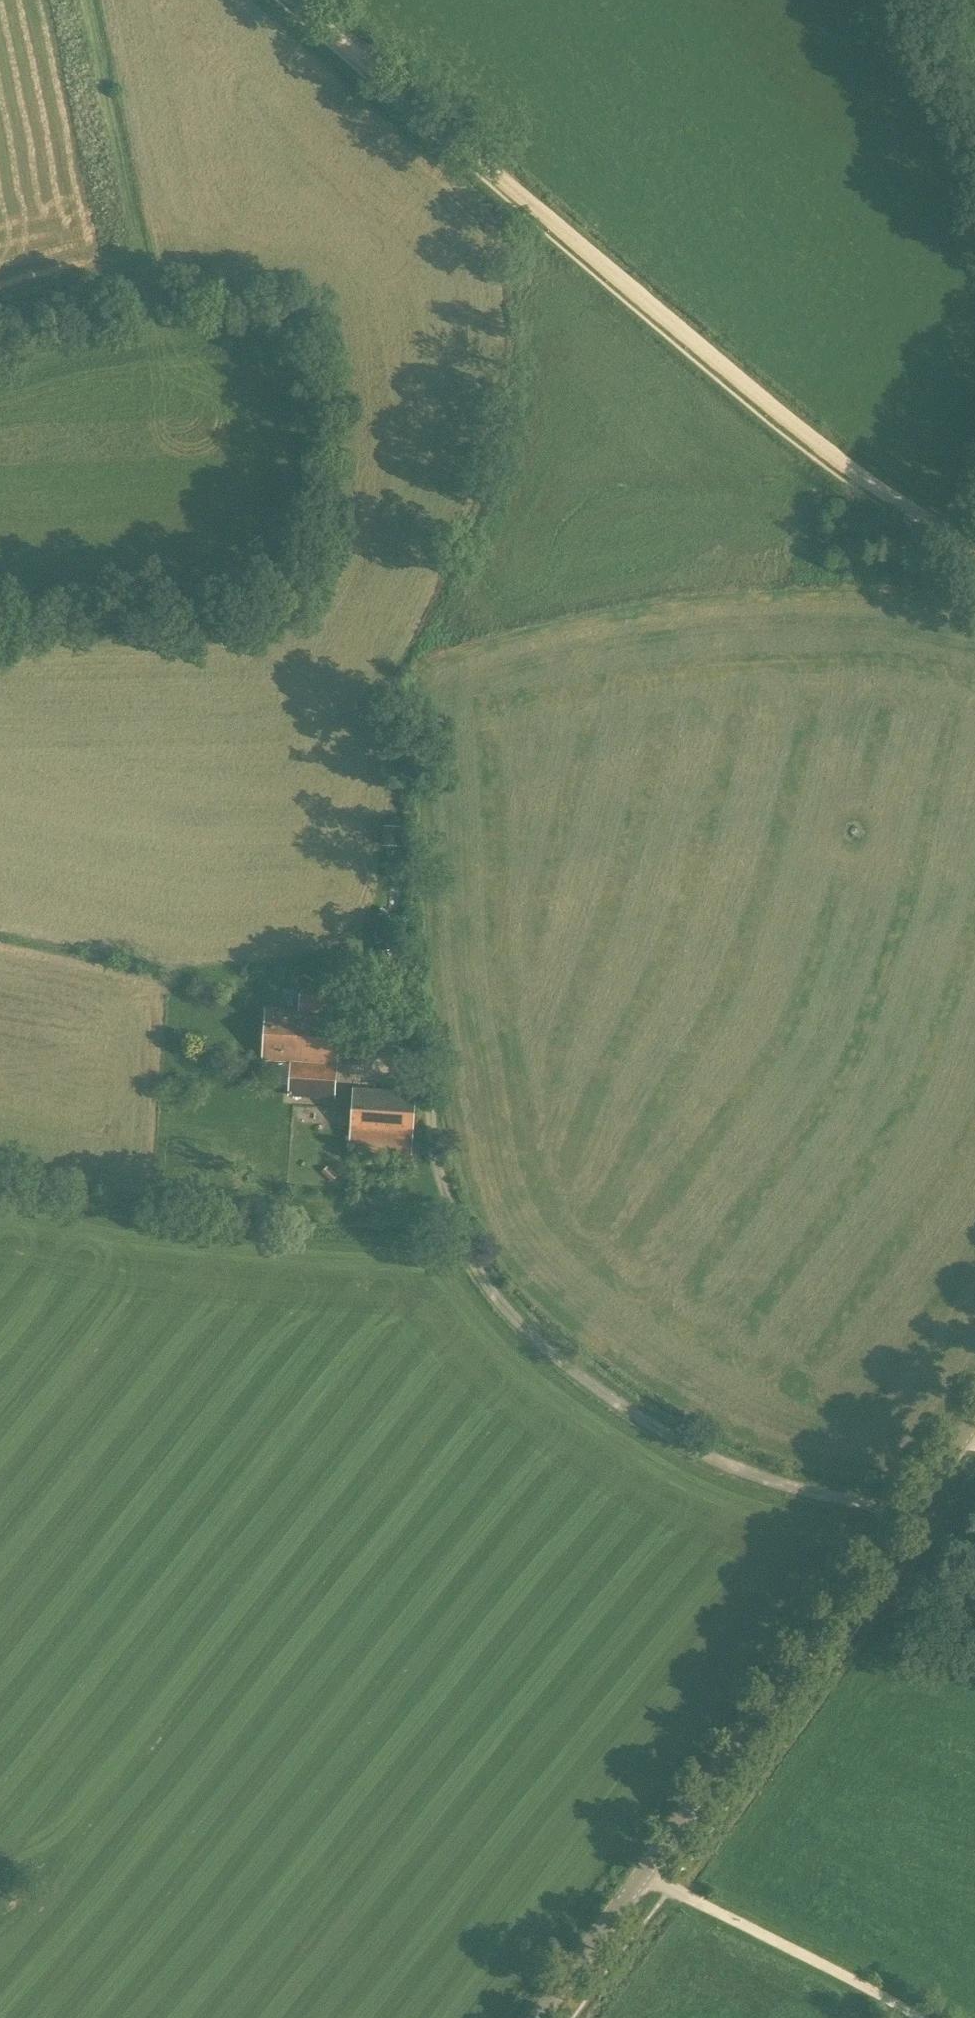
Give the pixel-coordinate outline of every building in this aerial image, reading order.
[(266,1009),(262,1060),(291,1062),(288,1096),(335,1099),(341,997),(300,994),(299,1011),(266,1009)] [(348,1152),(412,1156),(417,1092),(353,1088),(348,1152)]
